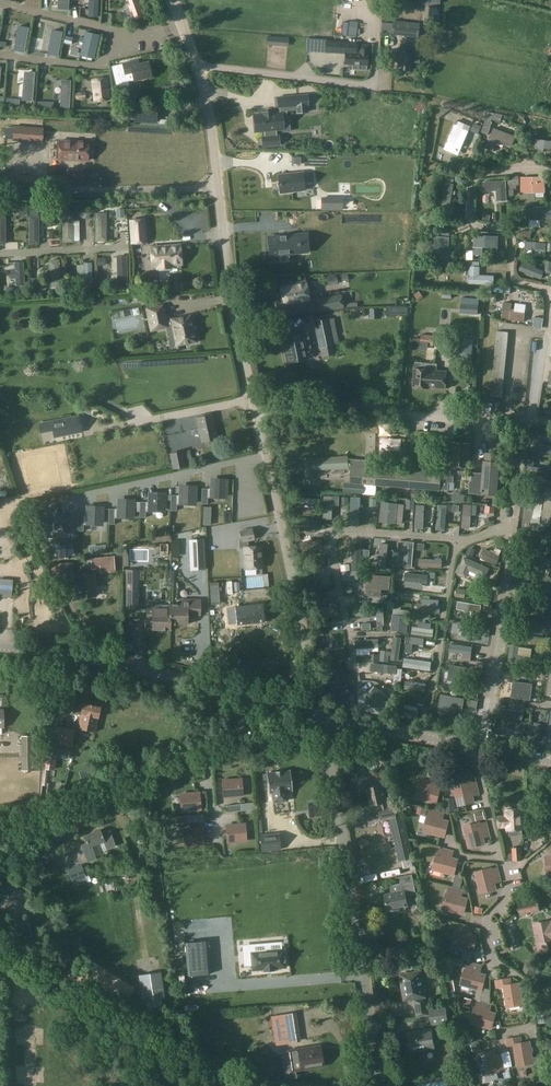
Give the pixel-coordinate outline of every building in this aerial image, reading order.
[(57,9),(68,10),(68,0),(58,0),(57,9)] [(87,17),(98,17),(99,0),(87,0),(87,17)] [(130,20),(141,17),(136,0),(124,0),(130,20)] [(151,17),(161,14),(156,0),(145,0),(151,17)] [(435,26),(437,8),(424,7),(422,25),(435,26)] [(417,38),(419,23),(392,21),(391,35),(417,38)] [(18,25),(13,50),(24,51),(28,27),(18,25)] [(332,41),(349,42),(349,27),(332,26),(332,41)] [(51,29),(47,54),(58,56),(63,31),(51,29)] [(85,32),(80,56),(94,59),(99,36),(85,32)] [(73,38),(65,36),(64,43),(71,45),(73,38)] [(280,45),(281,37),(267,37),(266,45),(280,45)] [(343,51),(355,52),(356,43),(326,41),(325,52),(343,54),(343,52),(343,51)] [(399,52),(399,51),(397,70),(410,71),(411,63),(418,63),(420,45),(402,44),(402,48),(400,48),(399,52)] [(368,46),(360,46),(359,53),(344,52),(344,65),(352,65),(351,69),(366,70),(368,46)] [(126,76),(132,74),(134,81),(151,77),(148,63),(138,65),(137,61),(112,67),(117,88),(128,86),(126,76)] [(24,72),(21,100),(32,101),(35,73),(24,72)] [(107,78),(92,80),(95,102),(110,100),(107,78)] [(62,79),(59,108),(69,109),(72,80),(62,79)] [(172,92),(161,93),(161,103),(172,103),(172,92)] [(307,95),(277,98),(278,108),(279,108),(286,108),(296,107),(297,113),(307,112),(306,106),(308,106),(307,95)] [(136,106),(136,122),(157,122),(158,107),(136,106)] [(262,114),(253,115),(255,132),(264,131),(264,137),(264,146),(279,145),(278,136),(276,136),(276,130),(283,129),(282,119),(287,119),(286,108),(279,108),(279,113),(272,114),(272,112),(262,113),(262,114)] [(462,128),(464,124),(455,121),(442,148),(451,152),(454,146),(460,148),(468,131),(462,128)] [(135,131),(157,131),(157,123),(135,123),(135,131)] [(14,126),(14,141),(41,142),(42,128),(14,126)] [(482,132),(488,135),(490,129),(484,126),(482,132)] [(493,128),(486,148),(493,151),(497,140),(512,145),(515,137),(493,128)] [(529,138),(527,147),(538,149),(538,151),(542,152),(543,149),(550,150),(550,142),(529,138)] [(59,141),(58,160),(87,161),(88,143),(59,141)] [(90,170),(90,162),(59,160),(58,169),(90,170)] [(277,175),(279,192),(304,189),(302,172),(277,175)] [(34,177),(18,176),(18,186),(33,187),(34,177)] [(544,178),(521,178),(521,180),(522,193),(544,193),(544,178)] [(506,181),(482,182),(483,192),(497,191),(497,202),(507,201),(506,181)] [(321,198),(321,211),(342,211),(342,198),(321,198)] [(124,209),(116,209),(116,214),(116,218),(124,218),(124,209)] [(528,220),(541,221),(541,225),(547,226),(547,228),(550,228),(550,211),(528,210),(528,220)] [(146,219),(130,220),(131,242),(147,241),(146,219)] [(299,242),(298,234),(269,238),(271,256),(300,252),(299,245),(300,245),(300,242),(299,242)] [(473,248),(473,255),(482,255),(483,248),(492,248),(492,251),(497,251),(498,237),(475,236),(475,239),(474,239),(474,248),(473,248)] [(449,238),(435,237),(433,253),(440,253),(439,260),(447,260),(449,238)] [(524,249),(534,250),(534,256),(544,257),(545,244),(525,242),(524,249)] [(179,245),(150,247),(151,266),(156,265),(157,268),(170,267),(169,264),(180,263),(179,245)] [(529,260),(527,265),(523,263),(519,271),(540,279),(543,272),(534,268),(537,263),(529,260)] [(14,270),(10,270),(10,278),(15,278),(15,286),(16,286),(24,285),(23,262),(21,262),(14,263),(14,264),(14,270)] [(479,267),(469,267),(469,284),(493,284),(493,276),(479,276),(479,267)] [(90,268),(82,269),(83,289),(91,289),(90,268)] [(305,281),(279,285),(283,307),(309,302),(305,281)] [(318,299),(321,312),(343,308),(340,295),(318,299)] [(461,304),(460,314),(478,315),(478,305),(478,304),(479,299),(461,298),(461,304)] [(503,303),(502,312),(501,319),(524,322),(524,317),(525,314),(524,314),(514,312),(514,310),(511,309),(512,305),(512,304),(503,303)] [(195,341),(189,315),(170,319),(170,320),(165,321),(162,305),(146,308),(150,329),(166,326),(166,325),(171,324),(175,345),(195,341)] [(116,338),(140,336),(139,316),(114,318),(116,338)] [(332,345),(326,319),(314,322),(320,347),(332,345)] [(496,331),(490,397),(502,398),(508,332),(496,331)] [(281,338),(287,364),(308,360),(306,351),(311,350),(307,333),(281,338)] [(430,345),(438,346),(439,336),(420,334),(420,342),(430,343),(430,345)] [(452,338),(450,359),(463,360),(471,360),(473,340),(463,339),(454,338),(452,338)] [(414,369),(413,387),(429,388),(430,370),(421,369),(421,363),(415,362),(414,369)] [(430,370),(429,388),(445,389),(446,371),(435,370),(430,370)] [(196,418),(198,428),(195,429),(196,434),(199,434),(201,442),(209,440),(210,444),(212,445),(216,444),(217,442),(216,439),(217,438),(211,415),(196,418)] [(65,421),(54,423),(56,432),(57,436),(81,431),(79,419),(65,422),(65,421)] [(51,421),(39,424),(41,433),(53,431),(51,421)] [(492,433),(496,436),(501,428),(497,426),(492,433)] [(508,442),(512,435),(502,429),(498,436),(508,442)] [(529,451),(550,454),(550,448),(550,447),(538,445),(540,436),(533,435),(531,444),(530,444),(529,451)] [(451,442),(450,467),(454,467),(453,475),(465,475),(466,467),(468,468),(470,444),(451,442)] [(183,452),(171,454),(174,470),(186,468),(183,452)] [(496,495),(499,454),(484,453),(483,474),(475,474),(474,482),(470,482),(470,493),(496,495)] [(312,458),(303,459),(305,485),(314,485),(313,471),(348,469),(348,470),(350,471),(350,483),(362,484),(362,485),(375,486),(440,491),(440,490),(447,490),(448,483),(453,483),(453,477),(441,476),(441,472),(440,471),(439,475),(365,469),(366,466),(366,460),(348,458),(348,456),(312,458)] [(201,489),(201,504),(207,504),(207,498),(209,498),(227,499),(228,479),(217,479),(217,483),(210,483),(209,489),(208,489),(201,489)] [(350,483),(349,492),(362,493),(362,494),(374,495),(375,486),(362,485),(362,484),(350,483)] [(171,495),(170,511),(176,511),(176,505),(178,505),(196,506),(197,486),(186,486),(186,490),(179,490),(178,496),(177,496),(171,495)] [(139,502),(139,518),(145,518),(145,512),(147,512),(165,512),(166,493),(155,492),(155,497),(147,497),(147,503),(146,502),(139,502)] [(527,496),(523,521),(539,524),(540,521),(543,498),(527,496)] [(339,506),(339,497),(324,497),(324,519),(332,519),(332,506),(339,506)] [(108,509),(108,524),(114,525),(114,518),(116,518),(134,519),(135,499),(124,499),(124,503),(116,503),(116,509),(114,509),(108,509)] [(406,500),(405,509),(414,510),(415,501),(406,500)] [(395,523),(397,505),(382,503),(380,521),(395,523)] [(477,506),(472,505),(464,505),(462,528),(470,529),(471,515),(476,516),(477,506)] [(77,516),(77,531),(83,531),(83,525),(85,525),(103,526),(104,506),(93,506),(93,510),(85,510),(85,516),(83,516),(77,516)] [(47,523),(46,538),(52,538),(52,533),(54,533),(72,533),(73,513),(62,513),(62,517),(54,517),(54,523),(52,523),(47,523)] [(248,546),(248,545),(247,541),(254,540),(252,528),(239,531),(241,541),(238,541),(239,549),(243,549),(244,569),(261,568),(260,546),(248,546)] [(190,569),(190,570),(199,570),(205,569),(204,539),(200,539),(196,539),(188,540),(190,569)] [(352,570),(361,570),(361,544),(352,544),(352,570)] [(386,569),(388,545),(380,545),(379,561),(369,560),(368,568),(386,569)] [(476,550),(469,547),(466,554),(472,557),(476,550)] [(496,552),(491,549),(490,552),(484,549),(480,558),(495,565),(500,557),(495,554),(496,552)] [(404,552),(404,565),(398,565),(398,576),(411,576),(412,552),(404,552)] [(100,574),(114,572),(113,556),(90,558),(91,571),(99,570),(100,574)] [(464,558),(461,566),(457,576),(465,579),(469,570),(485,577),(488,569),(464,558)] [(69,575),(69,574),(68,561),(51,562),(53,583),(53,585),(54,584),(67,583),(68,588),(75,587),(76,597),(78,597),(78,599),(86,599),(85,597),(96,596),(94,573),(75,575),(69,575)] [(313,572),(316,572),(315,567),(312,567),(312,564),(303,565),(307,589),(316,588),(313,572)] [(124,610),(127,610),(138,610),(139,569),(124,569),(124,610)] [(343,572),(343,580),(352,580),(352,572),(343,572)] [(367,576),(366,588),(367,588),(366,592),(369,596),(380,597),(381,589),(389,590),(390,577),(367,576)] [(397,600),(405,599),(402,580),(395,582),(397,600)] [(456,589),(455,597),(464,598),(466,590),(456,589)] [(169,604),(169,630),(169,624),(186,624),(186,615),(200,615),(200,599),(180,599),(180,604),(169,604)] [(457,602),(456,610),(470,612),(469,618),(478,620),(480,606),(457,602)] [(169,630),(169,604),(169,605),(146,605),(146,620),(152,620),(152,630),(169,630)] [(262,604),(235,607),(236,625),(264,622),(262,604)] [(313,610),(314,615),(314,617),(315,619),(338,615),(337,607),(322,609),(321,606),(317,606),(318,610),(313,610)] [(384,626),(384,608),(361,609),(361,617),(377,617),(377,626),(384,626)] [(516,608),(515,617),(514,626),(538,629),(539,621),(524,619),(525,609),(516,608)] [(407,617),(393,615),(391,631),(406,633),(407,617)] [(315,637),(322,636),(320,623),(313,625),(315,637)] [(392,637),(390,653),(388,652),(387,657),(389,657),(389,660),(396,661),(399,638),(392,637)] [(124,643),(123,651),(132,652),(132,644),(124,643)] [(470,662),(472,647),(451,644),(450,652),(462,654),(462,660),(470,662)] [(510,645),(507,663),(530,666),(531,659),(516,656),(518,646),(510,645)] [(415,649),(407,648),(404,666),(426,669),(427,661),(413,659),(415,649)] [(397,666),(371,663),(370,671),(396,674),(397,666)] [(464,683),(466,668),(450,666),(449,673),(450,673),(449,680),(453,681),(452,689),(459,690),(461,682),(464,683)] [(334,668),(325,670),(333,697),(341,695),(348,693),(342,670),(337,671),(339,676),(336,677),(335,672),(334,668)] [(529,700),(531,684),(514,682),(512,698),(529,700)] [(375,688),(366,699),(382,712),(391,700),(375,688)] [(470,689),(469,696),(477,697),(478,690),(470,689)] [(461,712),(463,699),(442,695),(439,708),(461,712)] [(99,707),(83,704),(78,728),(93,731),(96,717),(97,717),(99,707)] [(416,719),(417,711),(405,708),(405,705),(399,704),(396,715),(416,719)] [(56,726),(48,725),(44,741),(47,742),(44,753),(42,769),(54,770),(56,755),(57,750),(65,751),(65,746),(72,747),(75,730),(56,726)] [(540,748),(550,749),(550,743),(542,741),(540,748)] [(80,770),(81,776),(82,777),(102,773),(101,766),(80,770)] [(275,772),(268,773),(267,773),(266,773),(269,793),(272,793),(273,802),(287,801),(285,791),(291,790),(292,790),(289,770),(289,771),(282,772),(282,771),(275,771),(275,772)] [(240,783),(239,777),(222,778),(223,791),(226,791),(227,796),(244,795),(243,783),(240,783)] [(431,786),(433,780),(422,777),(421,783),(419,783),(415,797),(436,803),(440,788),(431,786)] [(471,793),(477,792),(475,781),(468,783),(468,781),(454,785),(459,805),(473,802),(471,793)] [(383,785),(366,788),(371,806),(377,805),(378,810),(379,810),(381,821),(389,818),(391,818),(396,817),(397,817),(394,806),(392,806),(391,801),(387,802),(383,785)] [(185,798),(181,798),(182,812),(197,811),(196,807),(200,806),(199,792),(184,793),(185,798)] [(408,797),(399,799),(401,806),(410,803),(408,797)] [(454,808),(454,798),(445,799),(445,812),(455,811),(459,811),(459,808),(454,808)] [(243,810),(257,808),(256,801),(242,803),(243,810)] [(361,802),(346,805),(347,812),(362,809),(361,802)] [(243,810),(242,803),(228,805),(229,811),(243,810)] [(410,803),(401,806),(404,815),(412,813),(410,803)] [(417,806),(415,813),(425,816),(427,809),(417,806)] [(506,816),(498,816),(499,828),(507,828),(507,830),(523,829),(522,809),(506,810),(506,814),(506,816)] [(439,820),(441,813),(430,810),(429,817),(427,816),(423,831),(444,836),(448,822),(439,820)] [(483,812),(474,814),(476,821),(485,819),(483,812)] [(203,815),(189,816),(189,823),(204,822),(203,815)] [(396,817),(391,818),(394,830),(401,861),(412,858),(405,827),(403,815),(397,817),(396,817)] [(189,823),(189,816),(175,817),(175,824),(189,823)] [(243,828),(243,822),(226,823),(227,836),(231,836),(231,842),(248,840),(247,827),(243,828)] [(482,835),(488,834),(485,823),(479,825),(479,823),(464,827),(469,847),(484,844),(482,835)] [(188,835),(183,835),(184,848),(200,847),(199,842),(202,842),(201,828),(187,829),(188,835)] [(84,837),(86,843),(81,845),(85,858),(94,855),(91,846),(103,842),(106,850),(115,846),(109,831),(102,834),(101,830),(84,837)] [(261,835),(260,835),(261,850),(261,851),(280,849),(278,834),(261,836),(261,835)] [(521,848),(512,848),(513,854),(513,861),(522,860),(521,848)] [(449,858),(450,851),(440,849),(438,855),(437,855),(433,869),(453,874),(457,860),(449,858)] [(412,858),(401,861),(403,868),(415,866),(413,858),(412,858)] [(84,873),(80,865),(68,870),(72,878),(84,873)] [(493,881),(499,879),(497,868),(490,870),(490,869),(475,872),(481,893),(495,889),(493,881)] [(391,893),(384,895),(387,910),(402,907),(405,909),(407,906),(405,896),(416,894),(413,881),(412,874),(407,875),(399,877),(400,883),(402,891),(401,891),(392,893),(391,893)] [(18,892),(16,879),(0,882),(0,895),(18,892)] [(458,897),(460,891),(449,888),(448,894),(446,894),(443,908),(463,914),(467,899),(458,897)] [(522,892),(513,894),(516,903),(538,898),(543,897),(541,889),(522,894),(522,892)] [(242,914),(250,914),(250,892),(242,892),(242,914)] [(516,904),(510,906),(511,913),(513,912),(518,911),(519,915),(540,909),(538,904),(539,904),(538,898),(516,903),(516,904)] [(255,914),(279,911),(278,902),(254,905),(255,914)] [(28,917),(22,918),(11,919),(12,925),(13,933),(15,932),(25,931),(30,930),(28,917)] [(535,925),(540,950),(545,949),(545,948),(544,942),(550,941),(550,923),(548,923),(535,925)] [(467,935),(469,929),(458,926),(457,932),(455,932),(452,946),(472,952),(476,937),(467,935)] [(50,939),(49,927),(36,929),(37,940),(50,939)] [(229,937),(230,954),(254,952),(253,936),(229,937)] [(208,974),(205,941),(183,943),(186,976),(208,974)] [(508,944),(496,948),(498,955),(510,951),(508,944)] [(274,970),(274,968),(285,968),(284,950),(251,953),(252,970),(263,969),(263,971),(274,970)] [(464,952),(462,959),(470,962),(472,954),(464,952)] [(406,957),(409,970),(415,969),(414,964),(420,963),(418,955),(413,956),(406,957)] [(442,956),(440,964),(449,966),(451,958),(442,956)] [(432,961),(423,963),(424,971),(434,970),(432,961)] [(522,974),(531,977),(534,966),(525,963),(522,974)] [(477,973),(478,967),(468,964),(466,970),(465,970),(461,984),(481,990),(485,976),(477,973)] [(142,1004),(165,1000),(160,971),(138,975),(142,1004)] [(421,971),(399,975),(402,991),(407,990),(409,999),(413,999),(416,1017),(429,1015),(426,997),(421,971)] [(522,1004),(519,988),(518,983),(510,985),(509,979),(496,981),(497,987),(504,986),(507,1007),(522,1004)] [(453,981),(446,982),(448,992),(455,991),(453,981)] [(465,998),(463,1006),(470,1008),(472,1000),(465,998)] [(486,1012),(488,1005),(477,1002),(476,1009),(474,1008),(471,1023),(491,1028),(495,1014),(486,1012)] [(448,1022),(445,1006),(429,1008),(432,1025),(448,1022)] [(537,1011),(539,1024),(550,1022),(550,1011),(543,1012),(543,1010),(537,1011)] [(281,1015),(271,1017),(271,1018),(272,1027),(275,1046),(296,1042),(294,1028),(286,1029),(284,1014),(281,1015)] [(433,1031),(448,1028),(447,1023),(432,1026),(433,1031)] [(18,1030),(11,1030),(12,1044),(19,1044),(19,1047),(28,1047),(28,1043),(35,1043),(35,1029),(27,1029),(27,1026),(18,1026),(18,1030)] [(431,1029),(407,1033),(410,1051),(434,1047),(431,1029)] [(531,1057),(530,1047),(529,1042),(520,1043),(519,1037),(507,1039),(508,1046),(514,1045),(517,1065),(532,1063),(531,1057)] [(479,1043),(471,1044),(471,1045),(473,1051),(473,1052),(481,1050),(479,1043)] [(319,1045),(297,1049),(289,1050),(292,1071),(323,1066),(319,1045)] [(495,1059),(494,1056),(493,1051),(478,1054),(483,1075),(498,1071),(497,1070),(504,1068),(501,1057),(495,1059)] [(20,1068),(13,1068),(13,1082),(21,1082),(21,1085),(30,1085),(29,1081),(37,1081),(36,1067),(29,1067),(28,1064),(20,1065),(20,1068)]
